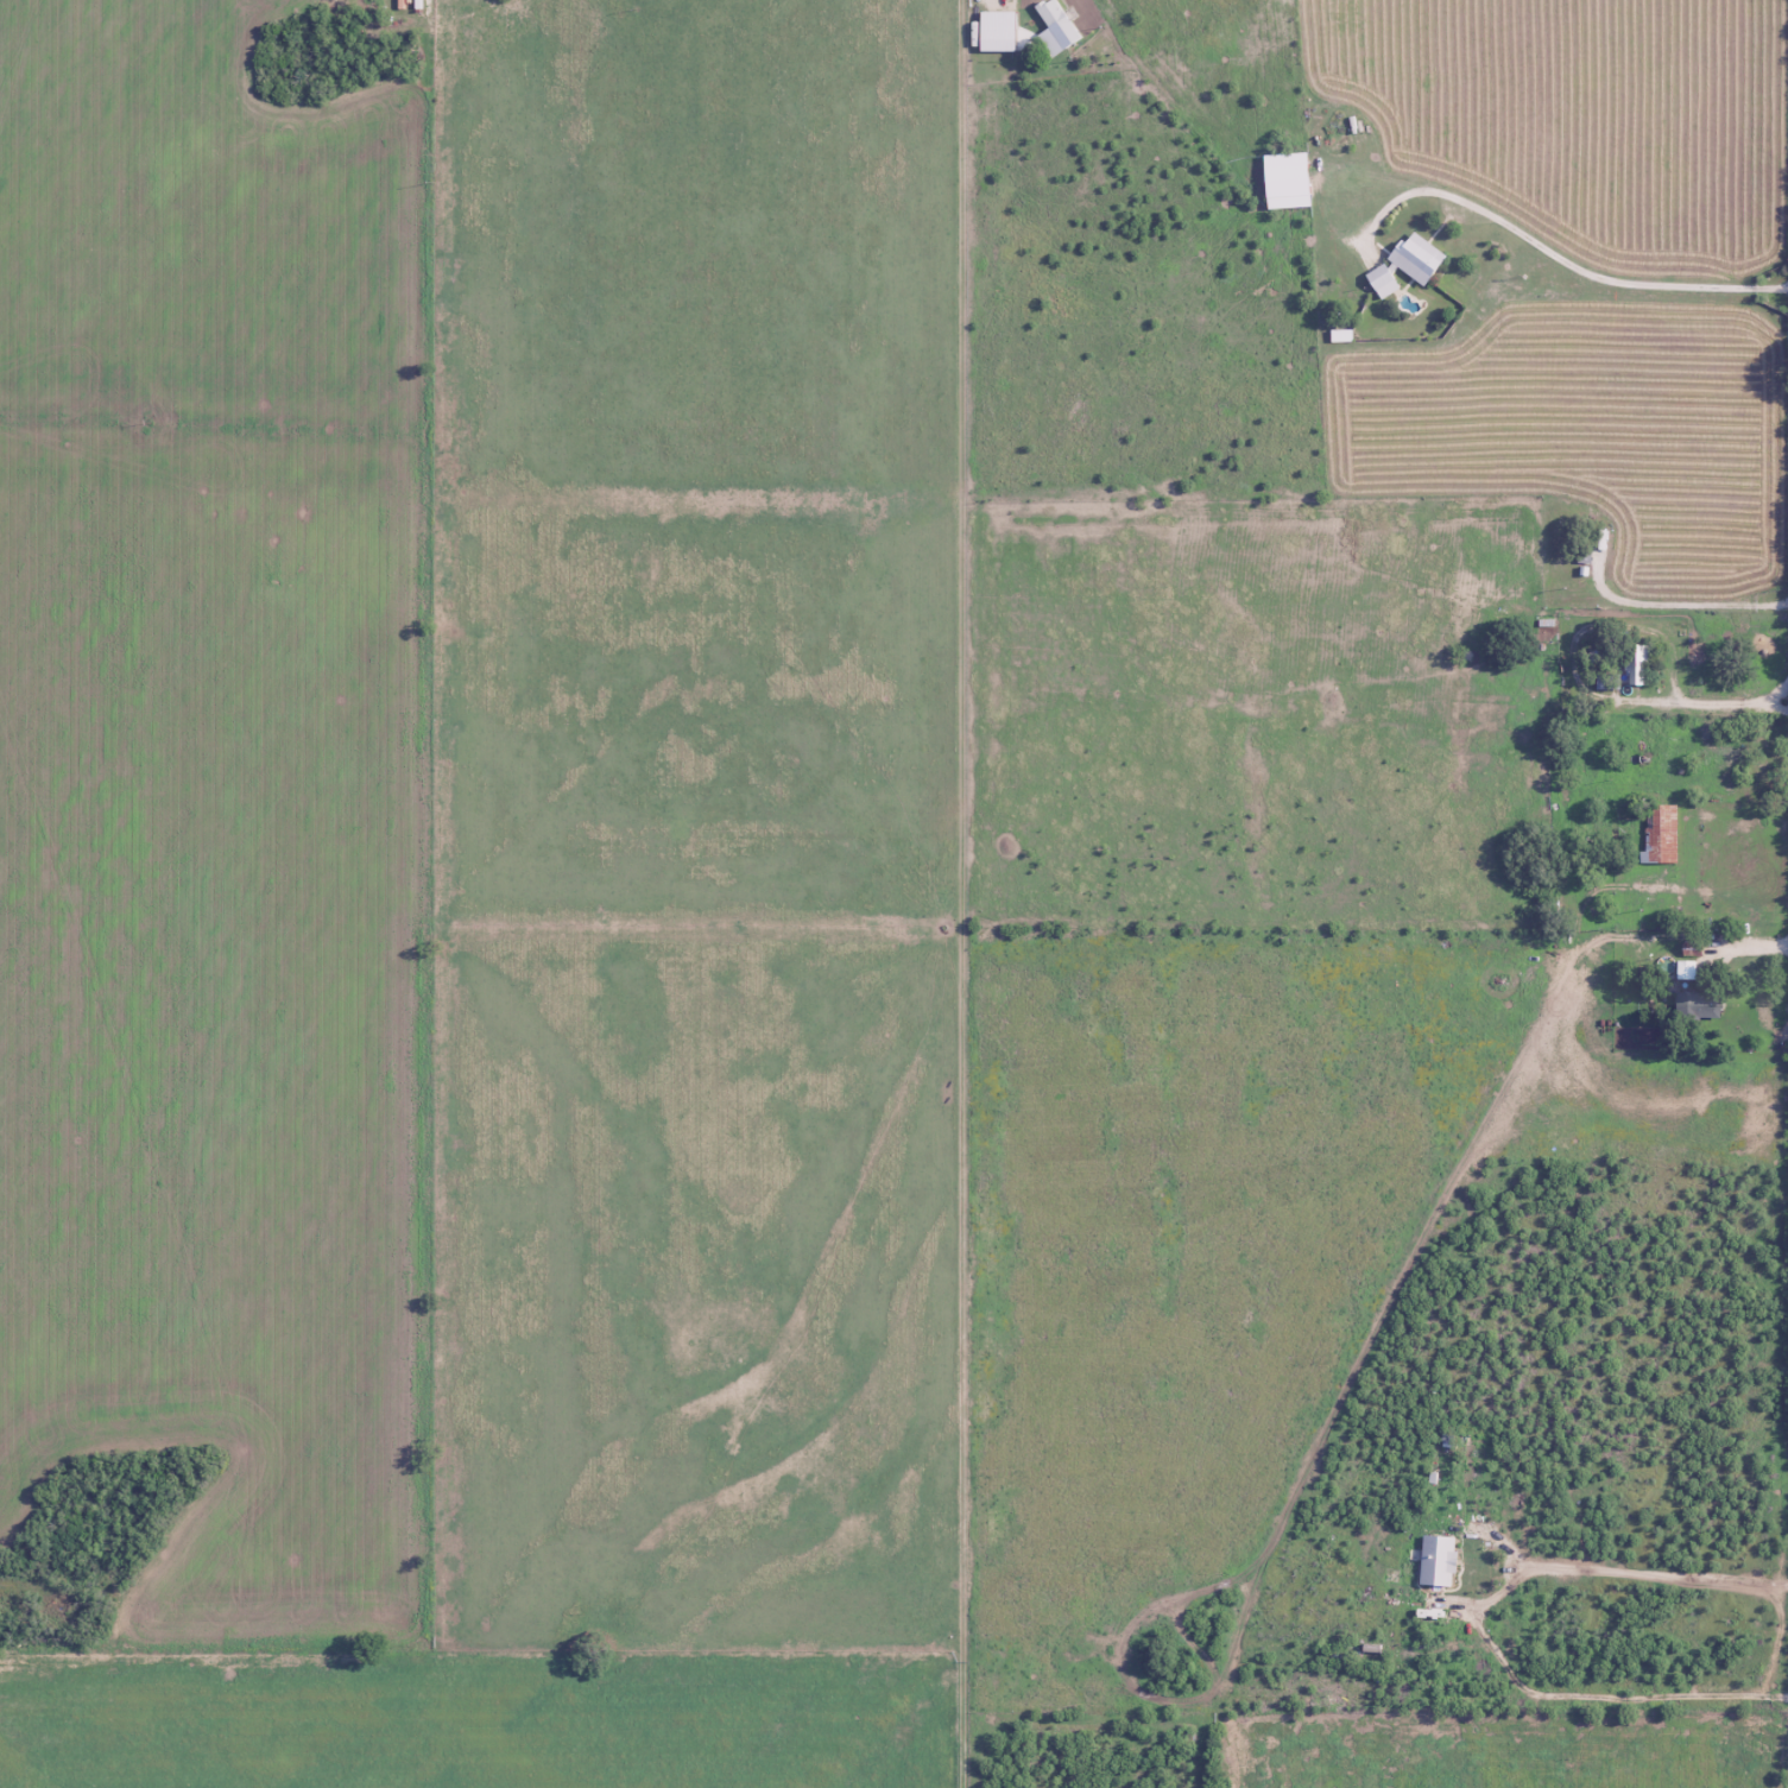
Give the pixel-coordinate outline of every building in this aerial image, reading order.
[(1065,0),(1052,0),(1041,4),(1053,39),(1051,40),(1055,53),(1080,45),(1065,0)] [(1316,208),(1314,154),(1270,156),(1272,210),(1316,208)] [(1391,263),(1430,288),(1451,257),(1412,231),(1391,263)] [(1403,287),(1387,264),(1368,277),(1385,301),(1403,287)] [(1648,673),(1647,644),(1624,645),(1626,686),(1641,685),(1641,673),(1648,673)] [(1674,864),(1674,805),(1645,805),(1645,864),(1674,864)] [(1674,993),(1674,1019),(1720,1019),(1720,993),(1674,993)] [(1416,1586),(1450,1588),(1452,1538),(1418,1536),(1416,1586)]
